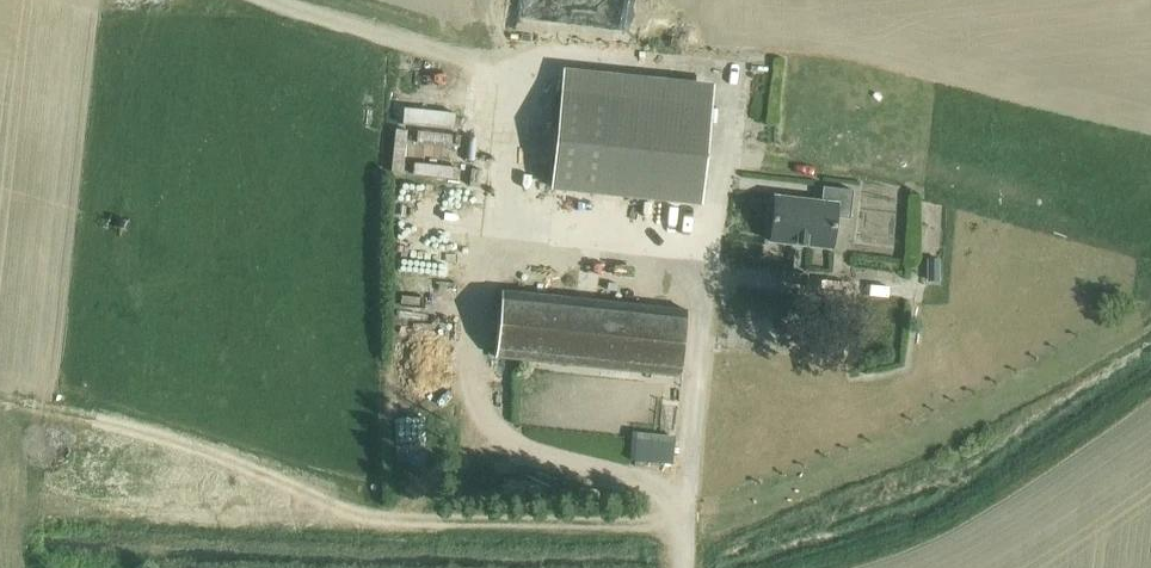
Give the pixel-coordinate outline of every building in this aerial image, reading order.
[(564,93),(554,189),(698,204),(708,108),(564,93)] [(460,140),(461,112),(423,111),(422,138),(460,140)] [(418,172),(455,172),(455,157),(418,157),(418,172)] [(822,202),(775,196),(770,242),(832,249),(836,218),(850,219),(854,191),(824,187),(822,202)] [(496,357),(681,377),(687,311),(502,291),(496,357)] [(812,355),(843,358),(845,339),(814,335),(812,355)] [(630,460),(673,465),(675,442),(632,438),(630,460)]
